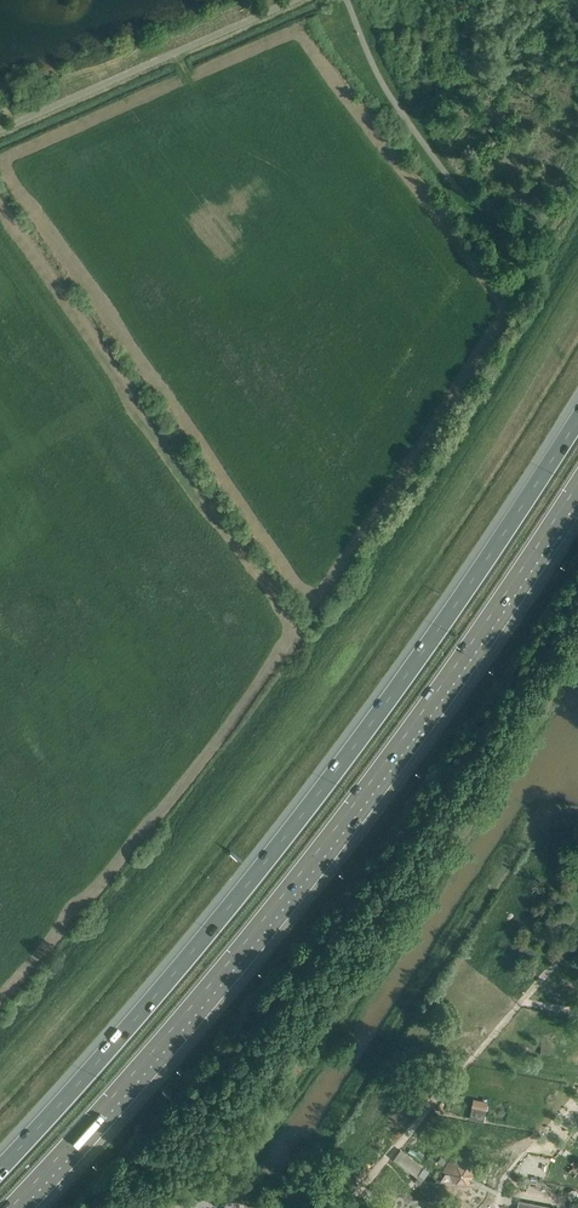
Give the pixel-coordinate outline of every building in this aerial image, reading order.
[(473,1098),(471,1107),(485,1110),(486,1111),(488,1102),(473,1098)] [(415,1176),(416,1177),(424,1167),(403,1152),(400,1149),(393,1159),(395,1161),(415,1176)] [(529,1155),(527,1171),(547,1173),(549,1157),(529,1155)] [(452,1157),(441,1173),(445,1174),(451,1174),(455,1182),(456,1182),(465,1183),(470,1175),(465,1167),(472,1158),(452,1157)] [(424,1167),(416,1177),(414,1179),(420,1184),(429,1171),(424,1167)]
